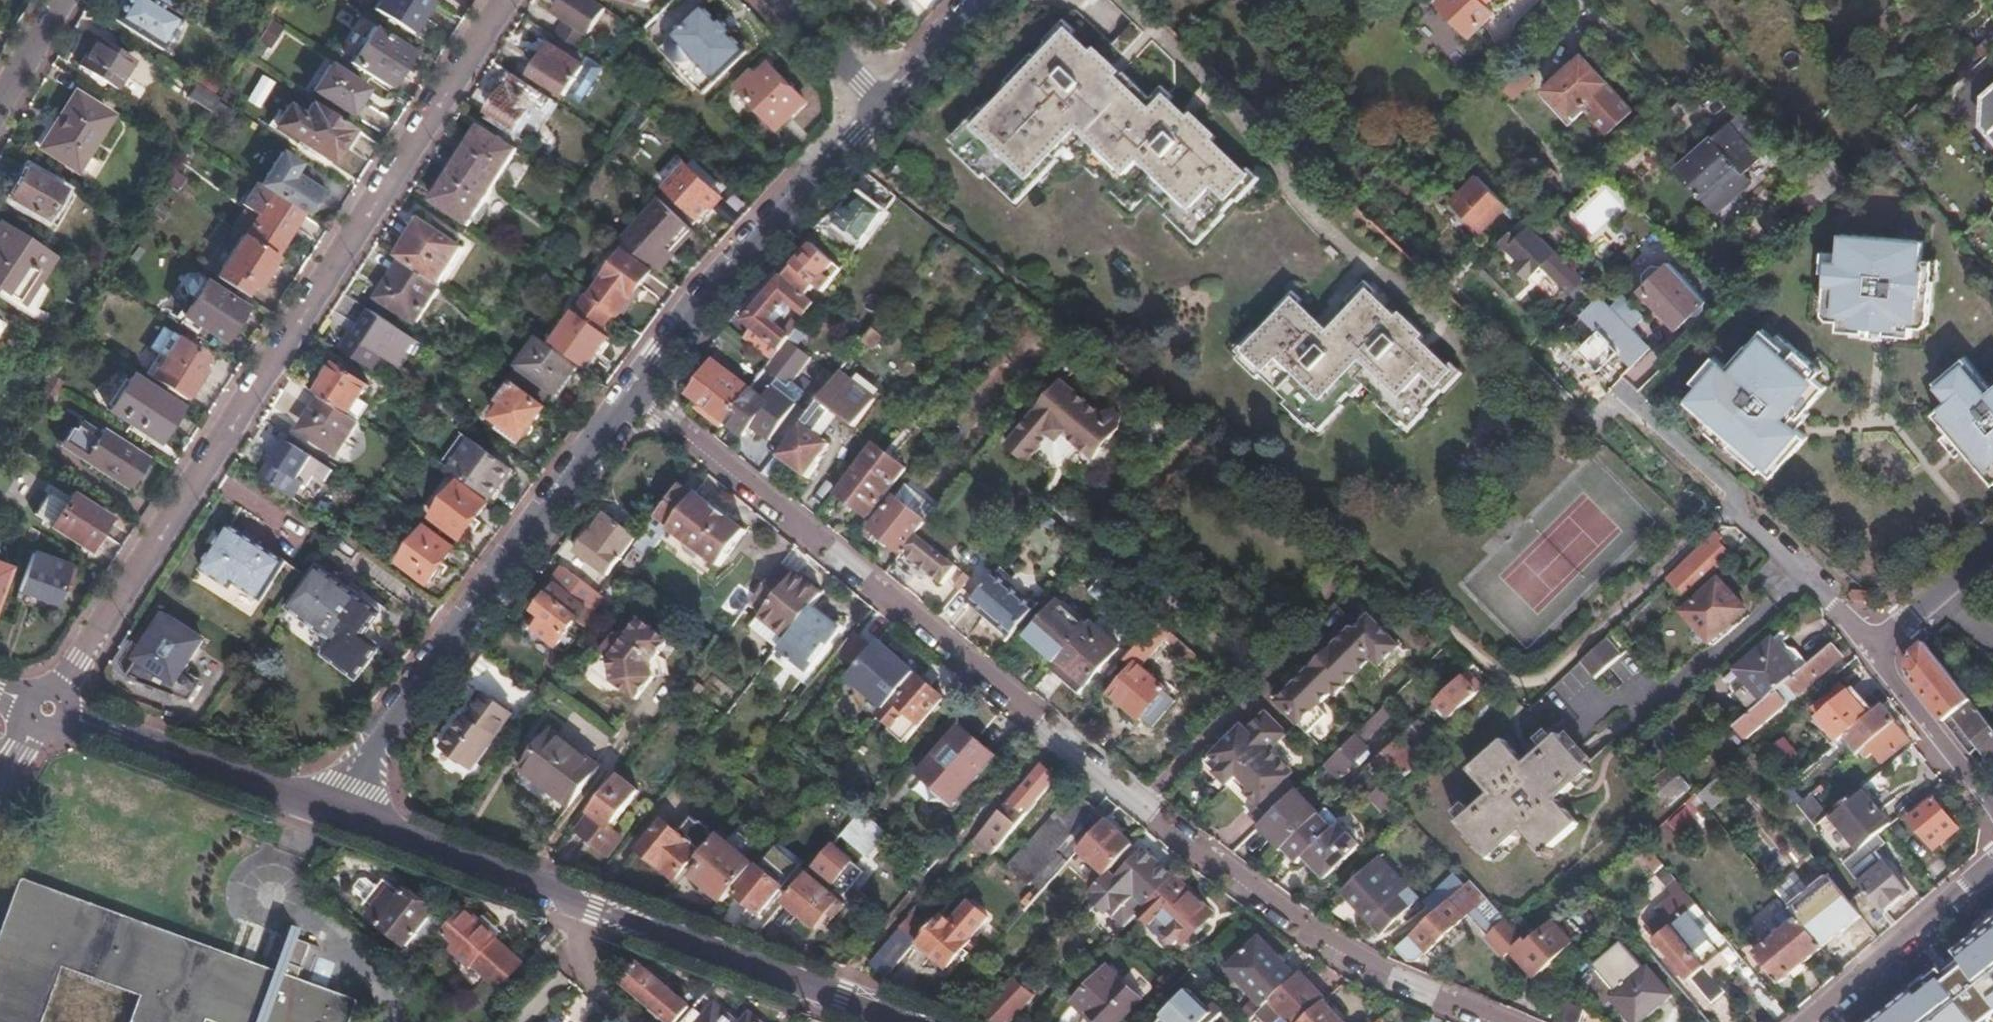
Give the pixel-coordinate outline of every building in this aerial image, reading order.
[(170,58),(185,35),(176,29),(182,20),(150,0),(122,0),(110,19),(170,58)] [(267,18),(269,16),(277,3),(272,0),(269,0),(261,14),(267,18)] [(432,1),(431,0),(376,0),(370,10),(421,42),(433,23),(422,16),(432,1)] [(606,9),(592,0),(565,0),(564,2),(574,9),(568,18),(590,32),(606,9)] [(1434,1),(1464,35),(1488,13),(1480,3),(1483,0),(1435,0),(1434,1)] [(713,73),(726,86),(759,54),(712,6),(686,30),(720,66),(713,73)] [(286,27),(273,18),(256,45),(270,54),(286,27)] [(350,62),(388,87),(410,53),(372,28),(350,62)] [(962,144),(1015,194),(1071,136),(1134,196),(1147,183),(1198,231),(1250,176),(1212,139),(1216,135),(1194,114),(1190,118),(1165,95),(1152,109),(1117,76),(1121,73),(1097,50),(1093,55),(1068,30),(962,144)] [(79,68),(114,90),(133,63),(98,39),(79,68)] [(532,77),(565,98),(585,68),(557,50),(550,63),(543,59),(532,77)] [(1586,50),(1580,56),(1586,62),(1592,56),(1586,50)] [(1586,62),(1580,56),(1548,86),(1577,117),(1592,103),(1614,127),(1637,105),(1592,56),(1586,62)] [(315,90),(350,113),(366,88),(330,65),(315,90)] [(1523,65),(1501,86),(1511,97),(1533,76),(1523,65)] [(740,89),(780,130),(808,103),(797,92),(797,84),(791,78),(783,79),(772,67),(759,79),(755,74),(740,89)] [(203,70),(194,83),(196,84),(218,98),(226,85),(203,70)] [(557,103),(517,78),(493,114),(521,132),(539,105),(550,112),(557,103)] [(218,98),(196,84),(187,98),(209,112),(217,101),(218,98)] [(239,93),(226,85),(218,98),(217,101),(228,108),(229,109),(239,93)] [(1992,133),(1992,87),(1983,95),(1982,120),(1992,133)] [(39,149),(76,171),(110,116),(74,94),(39,149)] [(217,101),(209,112),(221,120),(228,108),(217,101)] [(352,128),(311,102),(303,114),(287,103),(274,125),(331,161),(352,128)] [(1692,158),(1677,172),(1713,213),(1749,182),(1740,172),(1756,158),(1771,144),(1740,109),(1724,123),(1721,120),(1705,133),(1709,137),(1689,154),(1692,158)] [(652,120),(642,112),(632,126),(642,133),(652,120)] [(470,145),(460,162),(496,185),(518,152),(486,130),(475,148),(470,145)] [(1674,168),(1677,172),(1692,158),(1689,154),(1686,151),(1673,162),(1676,166),(1674,168)] [(259,186),(257,187),(259,189),(261,186),(273,194),(301,213),(304,215),(306,213),(310,213),(314,206),(313,202),(319,192),(292,175),(298,165),(279,153),(259,186)] [(496,185),(460,162),(433,205),(469,228),(496,185)] [(668,189),(700,219),(723,195),(691,165),(668,189)] [(8,199),(45,223),(64,193),(27,169),(8,199)] [(1506,204),(1476,173),(1451,198),(1481,228),(1506,204)] [(866,191),(888,209),(897,197),(875,179),(866,191)] [(270,254),(277,258),(304,217),(300,215),(301,213),(273,194),(261,186),(259,189),(255,186),(241,208),(246,210),(233,230),(241,235),(270,254)] [(663,199),(624,244),(654,266),(691,224),(663,199)] [(862,243),(883,216),(862,199),(853,211),(847,206),(835,223),(862,243)] [(1536,233),(1521,219),(1499,240),(1517,258),(1513,262),(1528,277),(1540,263),(1544,260),(1555,271),(1552,275),(1568,291),(1580,279),(1576,274),(1564,262),(1553,251),(1536,233)] [(21,303),(42,272),(38,269),(49,254),(0,223),(0,290),(21,303)] [(416,229),(398,259),(413,269),(441,288),(468,251),(430,226),(425,234),(416,229)] [(1920,266),(1921,255),(1922,239),(1840,234),(1839,250),(1838,261),(1825,260),(1820,314),(1827,320),(1837,321),(1836,330),(1851,330),(1863,331),(1863,327),(1888,328),(1888,332),(1899,333),(1915,334),(1915,325),(1922,326),(1930,319),(1934,268),(1920,266)] [(215,278),(247,298),(254,286),(258,288),(277,258),(270,254),(241,235),(215,278)] [(809,246),(792,265),(817,286),(824,292),(825,290),(840,271),(810,245),(809,246)] [(1838,261),(1839,250),(1821,248),(1820,259),(1825,260),(1838,261)] [(591,297),(615,314),(620,318),(653,273),(626,252),(591,297)] [(1934,257),(1921,255),(1920,266),(1934,268),(1934,257)] [(1703,299),(1666,259),(1635,287),(1672,326),(1703,299)] [(1544,260),(1540,263),(1552,275),(1555,271),(1544,260)] [(792,265),(772,288),(769,286),(742,319),(754,329),(745,340),(771,361),(784,344),(809,311),(814,305),(806,298),(817,286),(792,265)] [(416,325),(441,288),(413,269),(388,307),(416,325)] [(183,317),(223,342),(245,309),(197,278),(187,280),(182,289),(184,297),(191,302),(183,317)] [(1330,331),(1295,298),(1245,351),(1317,421),(1363,374),(1409,418),(1454,371),(1421,338),(1424,335),(1402,313),(1399,317),(1370,289),(1330,331)] [(814,305),(809,311),(818,319),(835,298),(825,290),(824,292),(814,305)] [(1605,302),(1627,325),(1639,314),(1618,291),(1605,302)] [(591,297),(588,295),(553,342),(587,368),(610,337),(602,332),(615,314),(591,297)] [(1615,348),(1633,364),(1650,348),(1627,325),(1605,302),(1602,299),(1588,312),(1618,343),(1615,348)] [(417,339),(374,311),(359,334),(357,333),(346,349),(374,368),(384,352),(402,363),(417,339)] [(164,356),(150,379),(183,401),(201,374),(197,371),(207,357),(177,337),(162,327),(149,347),(158,353),(164,356)] [(1899,337),(1899,333),(1888,332),(1888,328),(1863,327),(1863,331),(1851,330),(1851,335),(1874,336),(1899,337)] [(1780,348),(1768,338),(1757,328),(1744,343),(1742,341),(1722,364),(1711,355),(1689,380),(1696,386),(1683,400),(1712,426),(1729,441),(1726,445),(1734,453),(1760,476),(1763,473),(1772,480),(1806,440),(1797,432),(1790,426),(1799,415),(1802,417),(1811,406),(1825,389),(1815,381),(1821,373),(1792,349),(1784,357),(1777,351),(1780,348)] [(873,329),(862,343),(871,349),(881,336),(873,329)] [(1774,332),(1768,338),(1780,348),(1777,351),(1784,357),(1792,349),(1774,332)] [(578,365),(541,338),(510,381),(548,408),(578,365)] [(749,388),(724,422),(743,437),(751,426),(768,440),(807,391),(796,383),(811,365),(784,344),(771,361),(765,368),(764,369),(776,378),(761,398),(749,388)] [(144,375),(150,379),(164,356),(158,353),(144,375)] [(1990,390),(1962,359),(1934,383),(1947,400),(1932,413),(1941,424),(1972,460),(1992,485),(1992,387),(1990,390)] [(696,403),(722,423),(724,422),(746,393),(709,364),(692,386),(694,397),(698,401),(696,403)] [(337,365),(318,395),(323,398),(351,417),(371,387),(337,365)] [(761,474),(770,481),(785,462),(805,478),(817,464),(813,461),(827,444),(812,433),(818,425),(823,429),(835,413),(853,427),(866,410),(873,401),(874,399),(839,372),(838,374),(832,382),(777,454),(761,474)] [(64,384),(49,375),(45,381),(59,391),(64,384)] [(108,410),(157,441),(179,407),(130,376),(108,410)] [(1055,411),(1072,390),(1060,380),(1043,401),(1055,411)] [(59,391),(45,381),(38,392),(31,404),(41,410),(49,397),(54,400),(59,391)] [(546,410),(514,386),(501,403),(504,406),(495,420),(523,440),(526,437),(528,437),(531,437),(534,436),(536,434),(537,430),(537,427),(536,424),(536,423),(546,410)] [(285,388),(275,410),(303,421),(312,399),(285,388)] [(1100,413),(1072,390),(1055,411),(1043,401),(1007,446),(1028,462),(1041,447),(1054,458),(1063,457),(1073,445),(1092,461),(1118,429),(1120,416),(1113,409),(1100,413)] [(351,417),(323,398),(304,427),(315,434),(312,439),(337,456),(360,423),(351,417)] [(1815,411),(1811,406),(1802,417),(1799,415),(1790,426),(1797,432),(1815,411)] [(60,445),(129,490),(149,459),(101,429),(99,433),(80,421),(74,429),(71,427),(60,445)] [(1972,460),(1941,424),(1938,427),(1944,433),(1940,438),(1948,446),(1955,454),(1959,451),(1969,462),(1972,460)] [(1729,441),(1712,426),(1705,433),(1730,456),(1734,453),(1726,445),(1729,441)] [(305,483),(310,486),(317,476),(327,483),(335,472),(286,439),(272,461),(281,467),(270,484),(294,499),(305,483)] [(450,470),(490,500),(513,468),(472,439),(450,470)] [(859,461),(836,491),(868,517),(892,486),(906,468),(873,443),(859,461)] [(430,519),(459,540),(486,504),(457,483),(430,519)] [(671,526),(693,496),(680,485),(657,515),(649,526),(634,545),(648,556),(649,554),(667,530),(671,526)] [(36,515),(90,550),(110,519),(71,493),(63,505),(48,495),(36,515)] [(745,531),(695,494),(693,496),(671,526),(667,530),(717,567),(745,531)] [(869,530),(900,555),(903,552),(918,533),(928,521),(896,497),(869,530)] [(577,548),(607,572),(634,537),(608,517),(595,534),(590,530),(577,548)] [(399,563),(428,583),(452,550),(423,529),(399,563)] [(227,531),(195,581),(227,601),(232,594),(256,610),(284,568),(227,531)] [(1672,581),(1685,595),(1701,580),(1731,553),(1728,551),(1718,541),(1721,537),(1715,531),(1713,534),(1705,541),(1668,576),(1672,581)] [(918,533),(903,552),(943,586),(959,567),(918,533)] [(20,589),(54,602),(68,564),(34,552),(20,589)] [(774,607),(796,578),(779,565),(757,595),(747,608),(764,620),(774,607)] [(384,614),(320,566),(289,610),(329,639),(319,652),(358,681),(383,647),(368,636),(384,614)] [(552,581),(556,584),(591,610),(602,596),(598,592),(597,594),(563,567),(552,581)] [(951,588),(957,593),(971,577),(965,572),(951,588)] [(993,573),(970,600),(1010,636),(1034,609),(993,573)] [(809,609),(822,593),(799,575),(796,578),(774,607),(764,620),(763,621),(785,639),(809,609)] [(747,608),(757,595),(740,582),(720,606),(738,619),(747,608)] [(1682,613),(1707,642),(1742,612),(1716,583),(1682,613)] [(576,620),(591,632),(601,619),(591,610),(556,584),(535,611),(545,618),(535,632),(556,647),(576,620)] [(1058,660),(1086,629),(1059,603),(1025,639),(1053,666),(1058,660)] [(838,633),(809,609),(785,639),(778,648),(807,672),(838,633)] [(1308,670),(1275,702),(1307,734),(1327,714),(1318,705),(1330,693),(1334,696),(1372,658),(1379,666),(1399,646),(1368,616),(1351,633),(1348,630),(1330,648),(1334,651),(1312,673),(1308,670)] [(756,630),(778,648),(785,639),(763,621),(756,630)] [(1140,667),(1171,634),(1158,622),(1127,656),(1136,664),(1108,694),(1138,720),(1165,690),(1140,667)] [(612,639),(599,657),(606,662),(612,685),(634,702),(651,680),(650,666),(664,646),(637,624),(628,636),(612,639)] [(144,650),(121,686),(186,710),(196,695),(176,682),(198,649),(160,625),(150,642),(153,644),(148,653),(144,650)] [(1091,625),(1086,629),(1058,660),(1086,686),(1119,651),(1091,625)] [(854,632),(836,654),(855,671),(873,649),(854,632)] [(1607,665),(1622,652),(1605,634),(1591,648),(1578,660),(1594,677),(1607,665)] [(1775,644),(1798,673),(1808,665),(1795,650),(1787,647),(1780,639),(1775,644)] [(1763,703),(1798,673),(1775,644),(1772,642),(1736,672),(1723,683),(1750,714),(1763,703)] [(884,710),(893,700),(914,674),(878,643),(873,649),(855,671),(847,680),(884,710)] [(1943,722),(1969,700),(1924,644),(1913,654),(1909,680),(1926,702),(1943,722)] [(1841,658),(1831,645),(1808,665),(1798,673),(1763,703),(1738,725),(1747,737),(1841,658)] [(606,662),(599,657),(588,674),(606,686),(612,685),(606,662)] [(1451,715),(1476,691),(1461,675),(1436,700),(1433,703),(1438,708),(1441,705),(1451,715)] [(884,710),(878,718),(893,730),(888,735),(903,748),(939,706),(944,699),(940,696),(919,678),(898,704),(893,700),(884,710)] [(465,714),(493,735),(509,715),(484,692),(465,714)] [(1817,718),(1838,743),(1846,737),(1869,718),(1847,692),(1817,718)] [(1969,700),(1943,722),(1962,746),(1971,738),(1979,748),(1992,765),(1992,730),(1969,700)] [(1896,722),(1882,706),(1869,718),(1846,737),(1860,753),(1867,747),(1894,724),(1896,722)] [(1389,715),(1381,707),(1362,725),(1371,734),(1389,715)] [(467,767),(493,735),(465,714),(462,712),(439,743),(467,767)] [(1261,826),(1279,808),(1296,791),(1285,779),(1292,773),(1270,750),(1286,734),(1265,713),(1247,731),(1242,726),(1204,762),(1228,786),(1233,781),(1257,806),(1249,814),(1261,826)] [(1909,741),(1894,724),(1867,747),(1880,764),(1909,741)] [(936,756),(920,774),(955,805),(997,757),(962,727),(948,743),(952,746),(940,759),(936,756)] [(521,768),(568,806),(599,766),(552,729),(521,768)] [(1455,824),(1489,861),(1522,832),(1542,856),(1577,825),(1556,801),(1590,771),(1559,733),(1524,763),(1503,740),(1468,771),(1488,795),(1455,824)] [(1787,735),(1774,745),(1788,764),(1801,754),(1787,735)] [(1366,749),(1352,736),(1333,755),(1324,763),(1337,776),(1366,749)] [(1967,754),(1969,756),(1979,748),(1971,738),(1962,746),(1968,753),(1967,754)] [(1399,767),(1408,776),(1420,764),(1396,739),(1370,764),(1385,779),(1399,767)] [(948,743),(936,756),(940,759),(952,746),(948,743)] [(1669,784),(1679,775),(1671,765),(1661,774),(1669,784)] [(993,857),(1028,818),(1026,817),(1058,781),(1042,766),(1001,813),(1000,813),(975,842),(993,857)] [(1349,799),(1371,778),(1363,770),(1341,792),(1349,799)] [(1669,784),(1658,794),(1669,807),(1690,788),(1679,775),(1669,784)] [(617,776),(588,813),(590,815),(576,831),(607,856),(620,840),(607,830),(638,792),(617,776)] [(1387,795),(1394,802),(1415,782),(1408,776),(1387,795)] [(1859,790),(1828,816),(1857,851),(1880,832),(1886,827),(1887,826),(1859,790)] [(1261,826),(1283,848),(1311,821),(1318,814),(1296,791),(1279,808),(1261,826)] [(1077,793),(1010,868),(1030,886),(1040,875),(1059,854),(1097,813),(1098,812),(1077,793)] [(1709,809),(1696,794),(1686,803),(1698,818),(1709,809)] [(1811,795),(1797,807),(1814,828),(1828,816),(1811,795)] [(1909,818),(1933,848),(1950,835),(1947,830),(1956,822),(1935,797),(1909,818)] [(843,831),(869,853),(888,830),(864,807),(862,809),(856,816),(843,831)] [(1098,812),(1097,813),(1112,827),(1114,824),(1099,810),(1098,812)] [(1311,821),(1283,848),(1297,864),(1302,860),(1305,856),(1326,877),(1360,844),(1356,838),(1357,835),(1356,831),(1353,827),(1348,824),(1344,825),(1340,820),(1334,825),(1320,812),(1318,814),(1311,821)] [(1134,848),(1097,813),(1059,854),(1069,864),(1070,863),(1079,853),(1098,870),(1085,883),(1094,891),(1112,871),(1134,848)] [(634,849),(671,879),(695,850),(711,831),(704,826),(700,827),(696,823),(682,840),(658,820),(634,849)] [(1861,886),(1883,914),(1909,892),(1887,865),(1875,851),(1887,841),(1880,832),(1857,851),(1843,863),(1852,875),(1861,886)] [(693,875),(724,901),(753,867),(717,837),(697,861),(701,866),(693,875)] [(785,900),(783,903),(815,930),(839,900),(841,898),(830,889),(850,865),(830,847),(820,859),(809,872),(801,882),(785,900)] [(1121,880),(1112,871),(1094,891),(1092,893),(1097,897),(1094,902),(1110,916),(1113,914),(1128,927),(1133,921),(1139,915),(1171,881),(1175,878),(1147,852),(1143,856),(1121,880)] [(1059,854),(1040,875),(1050,885),(1069,864),(1059,854)] [(1302,860),(1322,881),(1326,877),(1305,856),(1302,860)] [(1373,921),(1383,931),(1417,899),(1399,879),(1379,860),(1371,868),(1343,894),(1370,922),(1373,921)] [(1069,864),(1050,885),(1031,905),(1040,913),(1079,871),(1070,863),(1069,864)] [(759,867),(737,894),(760,913),(777,894),(785,900),(801,882),(781,865),(771,877),(759,867)] [(1459,890),(1463,886),(1452,874),(1423,902),(1435,913),(1448,900),(1459,890)] [(1192,893),(1175,878),(1171,881),(1139,915),(1151,927),(1160,918),(1172,930),(1163,939),(1173,948),(1182,939),(1185,941),(1213,912),(1192,893)] [(1861,916),(1829,878),(1792,909),(1799,917),(1823,946),(1824,947),(1861,916)] [(0,932),(0,1021),(342,1021),(349,1003),(294,983),(307,945),(290,944),(289,944),(288,944),(287,945),(286,945),(286,946),(285,946),(284,946),(284,947),(283,947),(283,948),(282,949),(282,950),(281,950),(281,951),(271,974),(19,879),(0,932)] [(371,915),(408,947),(435,914),(407,891),(403,896),(386,881),(370,901),(377,907),(371,915)] [(1525,941),(1508,923),(1468,881),(1463,886),(1459,890),(1448,900),(1435,913),(1397,949),(1410,962),(1417,963),(1464,918),(1469,913),(1489,934),(1486,937),(1505,957),(1511,951),(1523,963),(1529,957),(1542,971),(1573,942),(1551,919),(1525,941)] [(1696,904),(1678,882),(1670,888),(1676,896),(1665,905),(1670,910),(1646,929),(1689,980),(1705,965),(1698,957),(1671,925),(1696,904)] [(960,894),(927,932),(917,942),(947,969),(972,941),(952,922),(969,903),(960,894)] [(1703,912),(1696,904),(1671,925),(1698,957),(1714,943),(1695,920),(1703,912)] [(1416,930),(1433,913),(1425,905),(1408,922),(1416,930)] [(473,963),(498,987),(515,968),(512,965),(518,959),(496,939),(497,937),(468,909),(448,931),(460,943),(454,950),(471,965),(473,963)] [(927,932),(910,916),(901,927),(917,942),(927,932)] [(1823,946),(1799,917),(1787,926),(1783,921),(1763,938),(1767,943),(1755,952),(1780,983),(1790,974),(1795,978),(1810,966),(1806,961),(1823,946)] [(917,942),(901,927),(868,965),(874,971),(884,980),(917,942)] [(1875,1021),(1992,1021),(1992,928),(1875,1021)] [(1229,969),(1264,1007),(1271,1000),(1297,976),(1263,939),(1229,969)] [(1674,994),(1650,967),(1647,969),(1622,941),(1594,965),(1619,994),(1615,997),(1616,997),(1618,1000),(1619,1000),(1623,1005),(1619,1008),(1631,1021),(1641,1021),(1674,994)] [(1833,958),(1842,968),(1857,955),(1848,945),(1833,958)] [(1536,977),(1542,971),(1529,957),(1523,963),(1536,977)] [(665,1021),(677,1021),(688,1011),(640,966),(623,984),(665,1021)] [(1104,1021),(1120,1021),(1143,998),(1109,967),(1074,1003),(1086,1015),(1091,1010),(1104,1021)] [(1301,973),(1297,976),(1271,1000),(1291,1021),(1301,1021),(1324,1001),(1326,999),(1301,973)] [(980,1016),(997,1021),(1013,1021),(1036,997),(1015,977),(980,1016)] [(1215,1012),(1191,988),(1156,1021),(1205,1021),(1215,1012)] [(683,1021),(734,1021),(705,995),(683,1021)] [(1618,1000),(1616,997),(1612,1000),(1619,1008),(1623,1005),(1619,1000),(1618,1000)] [(1324,1001),(1301,1021),(1343,1021),(1324,1001)] [(1591,1011),(1575,1004),(1568,1021),(1587,1021),(1591,1011)]
